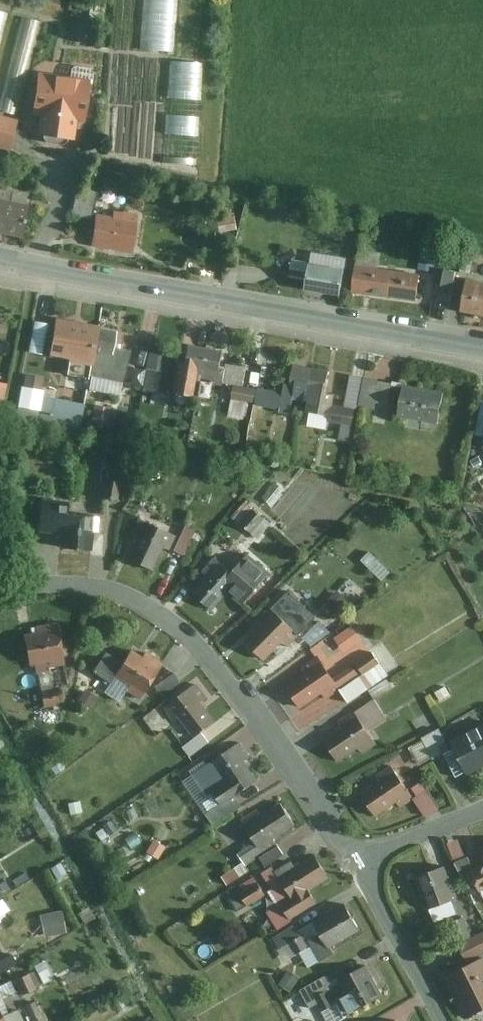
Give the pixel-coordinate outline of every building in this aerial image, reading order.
[(179,0),(143,0),(140,50),(176,52),(179,0)] [(0,13),(0,53),(10,16),(0,13)] [(22,20),(0,109),(0,113),(18,117),(41,24),(22,20)] [(196,163),(205,65),(173,63),(165,160),(196,163)] [(91,82),(40,76),(34,118),(40,119),(38,137),(75,143),(78,123),(86,125),(91,82)] [(0,117),(0,149),(10,152),(18,123),(0,117)] [(92,218),(98,191),(78,187),(72,214),(92,218)] [(29,204),(0,198),(0,231),(23,235),(29,204)] [(114,215),(97,212),(92,247),(133,252),(139,212),(115,209),(114,215)] [(473,250),(463,248),(460,268),(470,270),(473,250)] [(341,267),(303,261),(299,286),(337,292),(341,267)] [(419,272),(354,263),(350,291),(415,300),(419,272)] [(452,268),(441,267),(437,289),(449,290),(452,268)] [(466,279),(461,308),(482,312),(482,282),(466,279)] [(98,323),(55,316),(49,352),(92,359),(98,323)] [(118,327),(98,323),(92,359),(89,373),(123,379),(130,347),(115,345),(118,327)] [(206,345),(187,342),(184,364),(178,363),(174,390),(193,393),(195,378),(200,378),(206,345)] [(225,348),(206,345),(200,378),(219,381),(225,348)] [(177,353),(160,350),(156,369),(147,367),(143,389),(153,391),(153,387),(170,390),(177,353)] [(306,385),(310,365),(292,362),(289,382),(282,381),(276,409),(287,411),(289,396),(295,397),(298,383),(306,385)] [(271,369),(247,364),(244,382),(267,386),(271,369)] [(328,369),(310,365),(306,385),(302,407),(326,412),(325,418),(351,423),(354,406),(332,401),(334,391),(324,389),(328,369)] [(43,375),(26,373),(24,386),(41,388),(43,375)] [(389,380),(362,376),(357,402),(372,404),(373,400),(386,402),(389,380)] [(258,386),(235,382),(229,411),(247,414),(249,399),(255,400),(258,386)] [(442,390),(401,382),(395,412),(436,421),(442,390)] [(276,390),(258,386),(255,400),(253,413),(272,416),(276,390)] [(83,401),(44,394),(40,416),(79,424),(83,401)] [(474,429),(470,451),(482,453),(482,430),(474,429)] [(121,500),(125,455),(105,453),(102,498),(121,500)] [(284,488),(277,482),(264,497),(271,503),(284,488)] [(63,531),(62,546),(90,548),(91,529),(101,529),(101,511),(65,508),(66,498),(38,497),(38,531),(63,531)] [(263,516),(255,508),(241,522),(249,530),(263,516)] [(137,536),(128,558),(153,569),(163,545),(170,548),(177,533),(139,517),(132,534),(137,536)] [(184,553),(195,529),(187,525),(175,549),(184,553)] [(99,556),(101,529),(91,529),(90,548),(90,556),(99,556)] [(208,574),(193,592),(212,608),(228,590),(242,603),(270,571),(246,553),(232,569),(215,554),(202,570),(208,574)] [(290,590),(260,620),(263,623),(246,640),(265,659),(283,643),(288,648),(318,618),(290,590)] [(37,630),(23,632),(29,663),(34,662),(35,670),(49,667),(48,665),(64,662),(57,620),(36,624),(37,630)] [(352,625),(336,637),(346,651),(362,639),(352,625)] [(144,656),(131,647),(123,661),(106,649),(93,671),(110,681),(115,675),(130,684),(126,689),(140,697),(162,661),(146,651),(144,656)] [(372,652),(357,662),(366,674),(380,664),(372,652)] [(307,672),(287,685),(301,706),(322,692),(328,698),(340,689),(360,675),(352,663),(333,676),(318,656),(303,666),(307,672)] [(174,671),(156,685),(163,694),(181,681),(174,671)] [(360,675),(340,689),(348,700),(368,686),(360,675)] [(388,678),(370,689),(374,697),(393,686),(388,678)] [(195,684),(164,707),(175,722),(181,717),(195,735),(217,720),(203,702),(206,699),(195,684)] [(61,687),(41,690),(43,704),(63,700),(61,687)] [(97,695),(86,688),(79,699),(91,706),(97,695)] [(374,697),(356,711),(369,730),(387,717),(374,697)] [(343,726),(323,739),(338,762),(360,747),(364,753),(379,743),(369,730),(356,711),(339,722),(343,726)] [(452,740),(469,773),(482,766),(482,724),(452,740)] [(440,727),(423,736),(435,757),(451,748),(440,727)] [(201,732),(184,746),(191,755),(208,741),(201,732)] [(222,804),(257,780),(245,761),(251,757),(240,740),(205,763),(213,777),(220,772),(227,781),(213,790),(222,804)] [(381,781),(363,794),(375,814),(397,800),(402,807),(415,799),(414,797),(392,764),(377,775),(381,781)] [(414,797),(415,799),(426,814),(441,810),(422,781),(413,787),(418,795),(414,797)] [(295,825),(281,802),(261,814),(257,809),(240,820),(254,842),(239,852),(247,864),(278,843),(274,838),(295,825)] [(460,837),(448,841),(453,856),(465,852),(460,837)] [(261,857),(266,865),(282,853),(277,845),(261,857)] [(329,876),(315,854),(295,866),(292,860),(276,871),(294,897),(281,904),(290,918),(318,902),(308,888),(329,876)] [(479,882),(473,868),(468,857),(456,862),(467,887),(479,882)] [(243,862),(222,876),(228,885),(248,871),(243,862)] [(446,865),(417,876),(428,907),(445,901),(458,896),(446,865)] [(473,868),(479,882),(481,888),(482,887),(482,865),(473,868)] [(258,882),(231,899),(238,911),(265,894),(258,882)] [(445,901),(428,907),(433,921),(450,915),(445,901)] [(360,930),(345,903),(314,920),(321,932),(309,940),(321,960),(335,953),(331,948),(360,930)] [(60,910),(39,914),(44,936),(65,932),(60,910)] [(472,935),(465,917),(452,921),(459,940),(472,935)] [(294,926),(273,936),(278,947),(299,936),(294,926)] [(461,943),(469,960),(482,953),(482,932),(461,943)] [(301,936),(290,943),(296,953),(307,947),(301,936)] [(445,977),(466,1018),(482,1010),(482,958),(445,977)] [(383,994),(366,965),(338,981),(346,995),(337,1000),(346,1016),(383,994)] [(289,970),(280,983),(292,991),(300,978),(289,970)] [(35,988),(28,974),(15,980),(22,994),(35,988)] [(325,976),(301,990),(311,1007),(319,1003),(323,1010),(335,1003),(328,990),(332,988),(325,976)] [(35,1002),(25,1006),(31,1020),(43,1020),(35,1002)]
